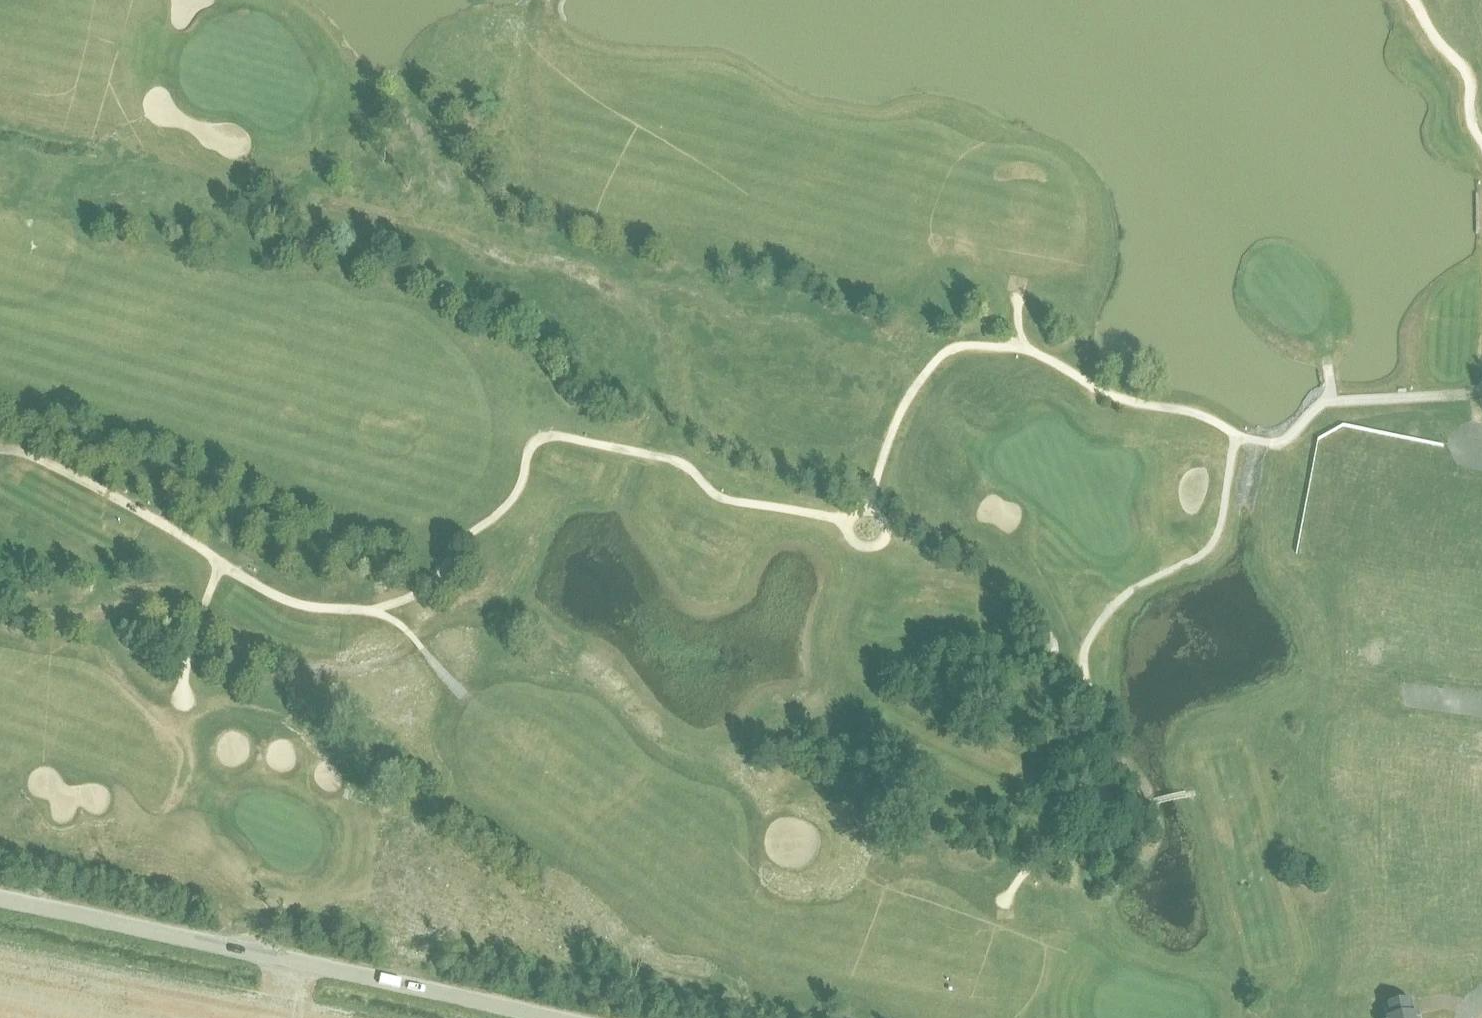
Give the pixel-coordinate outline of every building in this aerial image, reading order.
[(1417,1015),(1413,1015),(1410,1001),(1383,1006),(1386,1017),(1418,1017),(1417,1015)]
